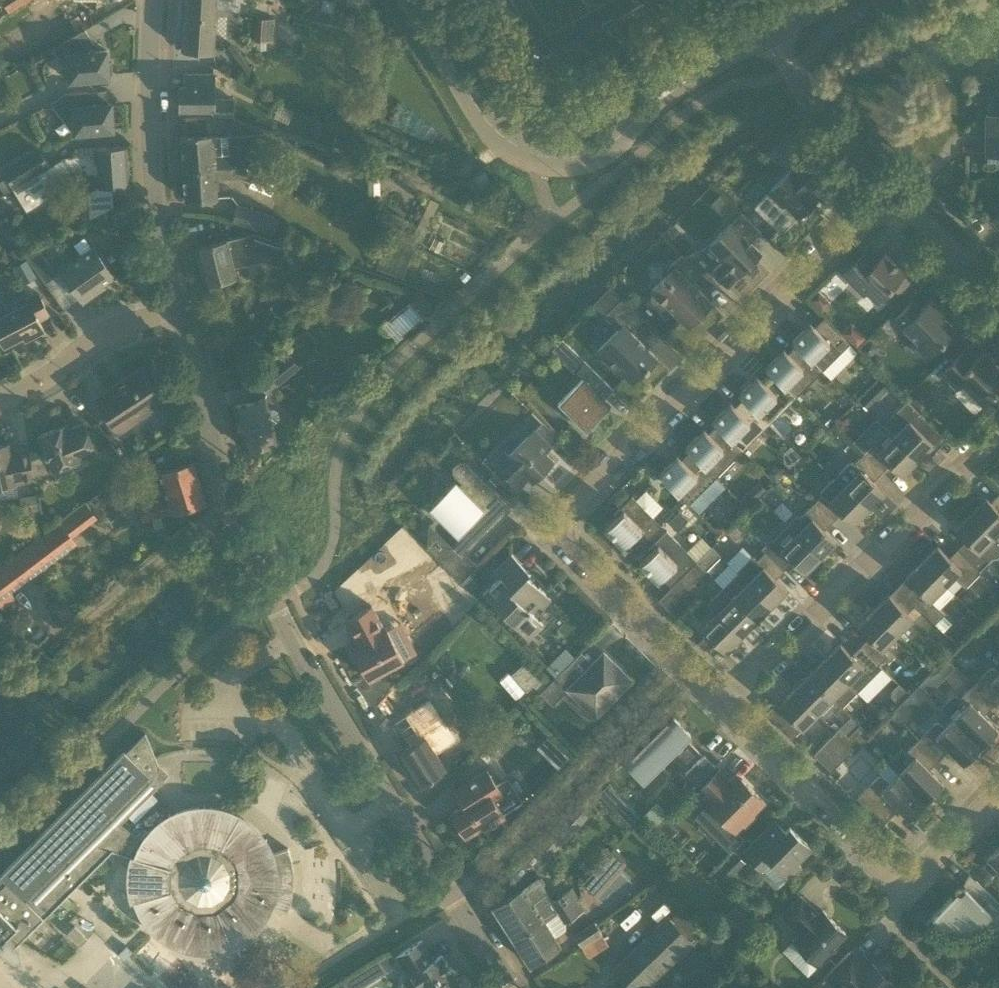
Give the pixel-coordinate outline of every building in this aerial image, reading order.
[(28,0),(0,0),(0,18),(28,0)] [(182,50),(214,52),(217,0),(185,0),(182,50)] [(320,10),(333,12),(335,1),(332,0),(322,0),(320,10)] [(53,47),(59,44),(43,16),(35,21),(26,5),(17,10),(18,12),(0,22),(0,27),(18,59),(39,48),(42,53),(53,47)] [(256,18),(255,40),(274,41),(275,19),(256,18)] [(59,44),(53,47),(63,63),(68,63),(70,81),(109,77),(109,75),(112,74),(111,62),(108,63),(106,50),(87,52),(87,47),(93,43),(85,29),(59,44)] [(180,109),(213,109),(213,114),(233,114),(233,99),(214,99),(214,74),(186,74),(186,87),(180,87),(180,109)] [(112,117),(116,117),(115,105),(111,105),(111,102),(89,104),(88,91),(65,93),(51,103),(65,121),(73,121),(74,133),(113,130),(112,117)] [(990,113),(986,113),(985,156),(998,156),(998,92),(995,95),(991,100),(990,106),(990,113)] [(184,170),(245,166),(246,165),(259,172),(257,135),(227,137),(213,138),(213,134),(207,134),(205,116),(183,117),(184,135),(181,136),(184,170)] [(356,164),(366,142),(327,126),(318,146),(356,164)] [(14,188),(19,185),(50,166),(37,146),(2,168),(14,188)] [(96,173),(97,186),(129,184),(127,146),(95,148),(95,154),(65,156),(50,166),(19,185),(21,189),(19,198),(24,206),(33,208),(41,203),(43,194),(74,175),(96,173)] [(826,178),(804,156),(767,193),(781,206),(784,203),(798,216),(818,196),(813,191),(826,178)] [(245,166),(184,170),(186,200),(217,198),(216,178),(246,177),(245,166)] [(313,179),(289,167),(283,179),(308,191),(313,179)] [(273,235),(278,218),(237,204),(232,221),(273,235)] [(124,207),(110,213),(113,221),(116,227),(130,221),(124,207)] [(761,253),(730,222),(708,244),(720,255),(707,267),(727,287),(761,253)] [(196,247),(205,284),(236,276),(234,266),(262,259),(259,245),(284,254),(287,244),(255,232),(196,247)] [(58,267),(78,294),(83,302),(94,294),(93,292),(114,277),(93,246),(71,262),(70,259),(58,267)] [(25,254),(45,282),(57,274),(38,248),(25,254)] [(905,274),(891,260),(884,253),(876,262),(865,251),(842,274),(864,295),(867,291),(877,302),(892,286),(898,292),(910,280),(904,274),(905,274)] [(651,289),(653,292),(650,295),(650,302),(657,308),(663,308),(667,305),(687,325),(699,313),(700,314),(712,303),(690,281),(699,272),(681,254),(671,264),(674,267),(651,289)] [(705,269),(691,281),(698,289),(704,283),(713,294),(721,287),(705,269)] [(819,291),(810,299),(822,311),(831,303),(819,291)] [(435,309),(422,293),(421,292),(382,325),(396,342),(435,309)] [(49,314),(38,293),(26,299),(29,303),(0,318),(0,338),(4,346),(30,332),(32,337),(44,330),(38,320),(49,314)] [(657,358),(628,329),(641,316),(622,297),(604,315),(618,329),(596,351),(618,373),(621,370),(632,381),(644,368),(646,369),(657,358)] [(902,328),(931,355),(956,330),(937,311),(940,308),(931,300),(921,310),(912,301),(894,319),(903,327),(902,328)] [(810,323),(804,329),(794,341),(798,346),(824,371),(849,344),(824,319),(815,328),(810,323)] [(304,342),(289,355),(257,381),(267,392),(298,366),(314,353),(304,342)] [(824,371),(798,346),(790,354),(785,350),(767,368),(797,398),(824,371)] [(989,353),(984,349),(973,360),(963,351),(941,373),(957,390),(963,384),(984,404),(998,389),(998,371),(985,357),(989,353)] [(614,389),(583,359),(581,364),(578,368),(575,372),(581,378),(557,401),(562,406),(561,408),(559,413),(570,419),(572,416),(585,428),(583,431),(584,431),(589,427),(592,428),(592,429),(593,430),(605,412),(604,411),(610,405),(604,399),(614,389)] [(757,376),(750,383),(739,394),(744,399),(744,398),(769,424),(784,438),(787,435),(785,433),(792,426),(779,414),(797,398),(767,368),(766,367),(770,372),(762,380),(757,376)] [(147,413),(163,402),(141,369),(96,399),(118,432),(129,425),(132,425),(147,416),(147,413)] [(882,377),(872,387),(859,400),(868,410),(892,386),(882,377)] [(921,386),(909,398),(920,410),(933,398),(921,386)] [(274,408),(269,410),(265,397),(234,405),(246,449),(277,441),(272,423),(277,421),(279,417),(278,410),(274,408)] [(731,402),(729,404),(713,420),(743,450),(769,424),(744,398),(744,399),(735,407),(731,402)] [(902,428),(893,436),(917,459),(933,443),(930,441),(939,432),(907,401),(891,417),(902,428)] [(704,429),(686,447),(716,477),(743,450),(713,420),(717,425),(709,434),(704,429)] [(529,477),(532,480),(533,481),(554,460),(545,452),(559,438),(542,421),(513,450),(509,455),(505,451),(493,462),(518,487),(529,477)] [(35,477),(45,473),(81,459),(80,458),(96,452),(84,423),(69,429),(67,424),(39,435),(46,453),(31,458),(35,477)] [(917,459),(893,436),(887,430),(863,454),(881,472),(890,464),(901,475),(917,459)] [(35,477),(31,458),(30,450),(10,453),(8,443),(0,445),(0,485),(16,482),(35,478),(35,477)] [(677,456),(659,474),(689,504),(716,477),(686,447),(691,452),(682,460),(677,456)] [(851,460),(835,476),(845,485),(868,508),(884,492),(873,481),(881,472),(863,454),(854,463),(851,460)] [(152,500),(138,504),(143,520),(206,501),(194,462),(160,472),(159,469),(144,473),(152,500)] [(453,472),(456,477),(462,483),(459,486),(455,482),(431,506),(462,537),(451,547),(462,558),(492,528),(489,525),(497,518),(499,520),(512,508),(467,464),(462,462),(457,463),(453,467),(453,472)] [(823,494),(814,503),(833,521),(841,512),(853,524),(868,508),(845,485),(835,476),(820,491),(823,494)] [(36,493),(20,496),(23,513),(39,510),(36,493)] [(990,501),(986,497),(971,513),(994,536),(998,541),(998,493),(990,501)] [(636,550),(635,551),(636,552),(662,526),(632,495),(613,514),(616,517),(605,528),(616,539),(623,546),(628,542),(636,550)] [(787,526),(796,534),(796,533),(820,557),(835,541),(824,530),(833,521),(814,503),(798,519),(796,517),(787,526)] [(979,570),(992,557),(997,557),(998,555),(998,541),(994,536),(971,513),(955,529),(966,540),(958,549),(979,570)] [(61,521),(0,565),(0,606),(1,608),(15,597),(10,591),(77,542),(61,521)] [(671,586),(678,579),(697,560),(667,530),(648,549),(651,552),(640,563),(658,581),(662,576),(671,585),(670,586),(671,586)] [(402,533),(385,548),(397,562),(414,546),(402,533)] [(804,572),(820,557),(796,533),(796,534),(781,549),(770,539),(762,547),(766,551),(777,563),(784,570),(793,561),(804,572)] [(712,576),(722,586),(751,554),(741,545),(712,576)] [(693,582),(694,582),(721,555),(712,546),(697,560),(678,579),(687,588),(693,582)] [(965,588),(981,572),(979,570),(958,549),(949,557),(938,546),(922,562),(945,585),(954,576),(965,588)] [(775,578),(784,570),(777,563),(766,551),(757,560),(752,555),(736,571),(737,572),(771,605),(787,589),(775,578)] [(439,560),(450,570),(457,563),(446,552),(439,560)] [(551,598),(536,584),(527,575),(530,572),(511,554),(494,571),(500,577),(483,593),(529,638),(543,624),(532,613),(532,612),(531,611),(538,603),(542,607),(551,598)] [(945,585),(922,562),(906,578),(917,589),(909,597),(915,604),(934,624),(944,614),(930,600),(945,585)] [(737,572),(722,587),(756,620),(771,605),(737,572)] [(694,582),(693,582),(687,588),(696,597),(702,591),(694,582)] [(756,620),(722,587),(707,602),(717,613),(740,636),(756,620)] [(889,595),(873,610),(896,633),(912,618),(907,613),(915,604),(909,597),(900,606),(889,595)] [(350,645),(354,652),(368,679),(404,660),(385,626),(383,627),(371,606),(344,620),(356,642),(350,645)] [(968,609),(957,619),(969,632),(980,621),(968,609)] [(881,649),(896,633),(873,610),(858,626),(869,637),(860,646),(879,664),(888,655),(881,649)] [(725,651),(740,636),(717,613),(702,628),(707,633),(697,643),(704,650),(713,640),(725,651)] [(840,643),(825,659),(857,691),(881,667),(879,664),(860,646),(852,654),(840,643)] [(604,651),(580,675),(568,664),(555,677),(540,692),(552,705),(568,689),(595,716),(632,680),(604,651)] [(825,659),(809,674),(832,698),(841,707),(857,691),(825,659)] [(994,705),(998,700),(998,673),(992,666),(973,685),(994,705)] [(928,691),(937,682),(928,673),(920,682),(928,691)] [(809,674),(794,689),(817,713),(832,698),(809,674)] [(973,685),(960,698),(957,695),(952,695),(940,707),(953,719),(981,746),(984,743),(985,743),(989,743),(990,742),(993,739),(994,738),(994,734),(994,733),(998,729),(983,715),(994,705),(973,685)] [(404,746),(403,747),(404,749),(397,753),(418,787),(446,769),(431,746),(457,729),(445,710),(454,704),(445,689),(410,712),(425,736),(405,748),(404,746)] [(817,713),(794,689),(778,705),(790,716),(780,726),(792,738),(817,713)] [(683,746),(682,743),(690,734),(673,716),(651,737),(647,732),(634,745),(639,750),(625,763),(643,781),(669,755),(665,751),(670,746),(674,750),(678,751),(682,750),(683,746)] [(919,739),(939,759),(949,749),(963,763),(967,760),(968,760),(972,760),(973,759),(977,756),(977,755),(978,750),(977,749),(981,746),(953,719),(945,727),(938,721),(919,739)] [(848,736),(841,743),(850,752),(869,733),(860,724),(848,736)] [(832,734),(841,743),(848,736),(839,727),(832,734)] [(292,895),(294,877),(292,862),(288,848),(264,856),(258,845),(267,839),(266,838),(264,839),(253,826),(238,816),(223,810),(207,807),(190,809),(175,813),(170,816),(156,826),(144,839),(120,824),(165,779),(164,778),(145,733),(1,876),(44,919),(112,851),(130,857),(127,872),(127,888),(130,903),(136,901),(141,918),(151,934),(150,935),(151,936),(152,934),(164,943),(177,948),(191,952),(190,954),(192,954),(192,952),(211,952),(230,947),(231,949),(232,949),(231,946),(238,943),(244,939),(250,935),(255,930),(260,925),(264,919),(266,920),(267,919),(258,914),(264,903),(287,913),(292,895)] [(872,735),(867,740),(873,746),(878,741),(872,735)] [(898,773),(926,801),(929,798),(930,798),(934,797),(936,797),(939,794),(939,792),(940,788),(940,787),(943,784),(929,769),(939,759),(919,739),(906,753),(901,748),(887,762),(898,773)] [(493,742),(480,754),(488,761),(500,749),(493,742)] [(569,756),(560,747),(548,759),(557,768),(569,756)] [(704,755),(686,773),(697,784),(715,766),(704,755)] [(484,830),(499,820),(505,817),(503,814),(521,802),(521,801),(520,801),(500,780),(496,783),(487,770),(453,791),(462,805),(450,813),(454,819),(453,822),(458,830),(461,830),(465,837),(482,826),(484,830)] [(723,818),(722,820),(722,821),(722,822),(722,824),(724,826),(725,827),(727,829),(729,830),(730,830),(732,830),(733,829),(735,831),(742,824),(745,826),(755,816),(753,813),(765,801),(737,773),(730,780),(719,770),(698,791),(708,801),(707,803),(723,818)] [(857,797),(857,798),(883,823),(899,808),(909,818),(912,814),(913,815),(918,814),(919,814),(922,810),(923,809),(923,805),(923,804),(926,801),(898,773),(889,783),(880,774),(857,797)] [(615,810),(630,825),(640,815),(625,800),(615,810)] [(576,805),(536,847),(547,858),(588,816),(576,805)] [(678,826),(667,816),(658,825),(669,835),(678,826)] [(775,820),(755,839),(741,853),(760,871),(769,861),(789,879),(802,866),(798,862),(812,848),(790,826),(785,831),(775,820)] [(613,847),(598,865),(610,875),(625,858),(613,847)] [(987,858),(998,869),(996,872),(998,874),(998,847),(987,858)] [(726,881),(745,862),(736,852),(717,872),(726,881)] [(13,958),(18,958),(21,955),(20,950),(16,946),(44,919),(1,876),(0,878),(0,951),(13,958)] [(493,906),(514,939),(544,920),(576,900),(568,888),(551,899),(538,878),(510,896),(493,906)] [(980,921),(998,932),(998,904),(990,895),(976,880),(975,881),(977,883),(968,891),(963,886),(962,885),(959,885),(956,886),(954,890),(956,893),(957,894),(953,899),(952,898),(952,897),(933,916),(941,922),(951,926),(961,927),(971,925),(980,921)] [(845,933),(831,918),(823,910),(819,914),(801,895),(781,915),(799,934),(792,941),(817,967),(834,949),(831,947),(845,933)] [(582,911),(576,900),(544,920),(514,939),(530,965),(560,946),(554,936),(565,929),(565,922),(582,911)] [(667,917),(612,969),(628,986),(625,987),(646,987),(651,984),(650,982),(707,928),(698,919),(696,922),(680,905),(667,917)] [(734,905),(722,917),(731,926),(743,914),(734,905)] [(602,933),(597,926),(594,921),(574,934),(581,946),(602,933)] [(80,945),(87,938),(75,926),(68,933),(80,945)] [(418,987),(455,987),(461,984),(451,969),(451,968),(446,960),(445,960),(441,954),(434,958),(422,939),(395,956),(409,976),(412,974),(420,987),(418,987)] [(893,983),(888,978),(889,977),(890,973),(889,969),(886,966),(882,965),(879,966),(877,968),(867,958),(863,963),(850,950),(824,976),(837,987),(888,987),(893,983)] [(341,983),(344,987),(357,987),(387,970),(380,959),(341,983)]
